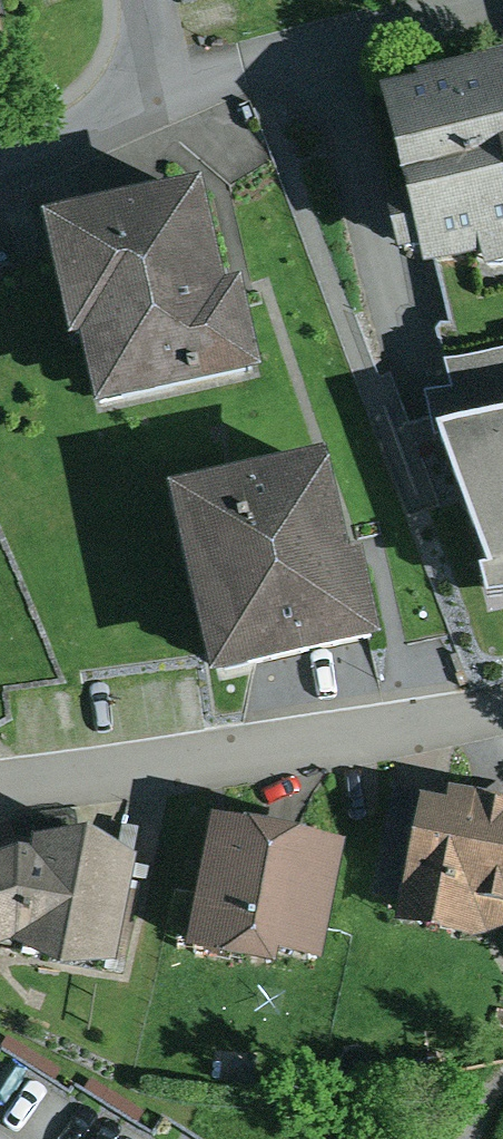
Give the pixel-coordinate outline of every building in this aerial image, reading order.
[(10,50),(0,15),(0,53),(10,50)] [(382,117),(424,288),(480,275),(484,290),(502,285),(502,78),(413,100),(415,109),(382,117)] [(192,200),(41,230),(63,341),(79,345),(92,412),(245,381),(230,305),(213,308),(192,200)] [(438,455),(502,439),(502,358),(445,376),(453,408),(425,412),(438,455)] [(438,455),(487,587),(479,590),(486,622),(502,619),(502,439),(438,455)] [(324,477),(164,510),(206,706),(384,669),(364,577),(351,580),(324,477)] [(421,787),(398,898),(395,910),(473,927),(502,918),(502,787),(448,776),(444,792),(421,787)] [(398,898),(421,787),(394,782),(371,892),(398,898)] [(344,831),(213,805),(188,934),(275,951),(277,940),(321,949),(344,831)] [(0,843),(0,937),(13,933),(58,952),(116,951),(136,847),(90,814),(36,824),(32,837),(19,837),(0,843)]
